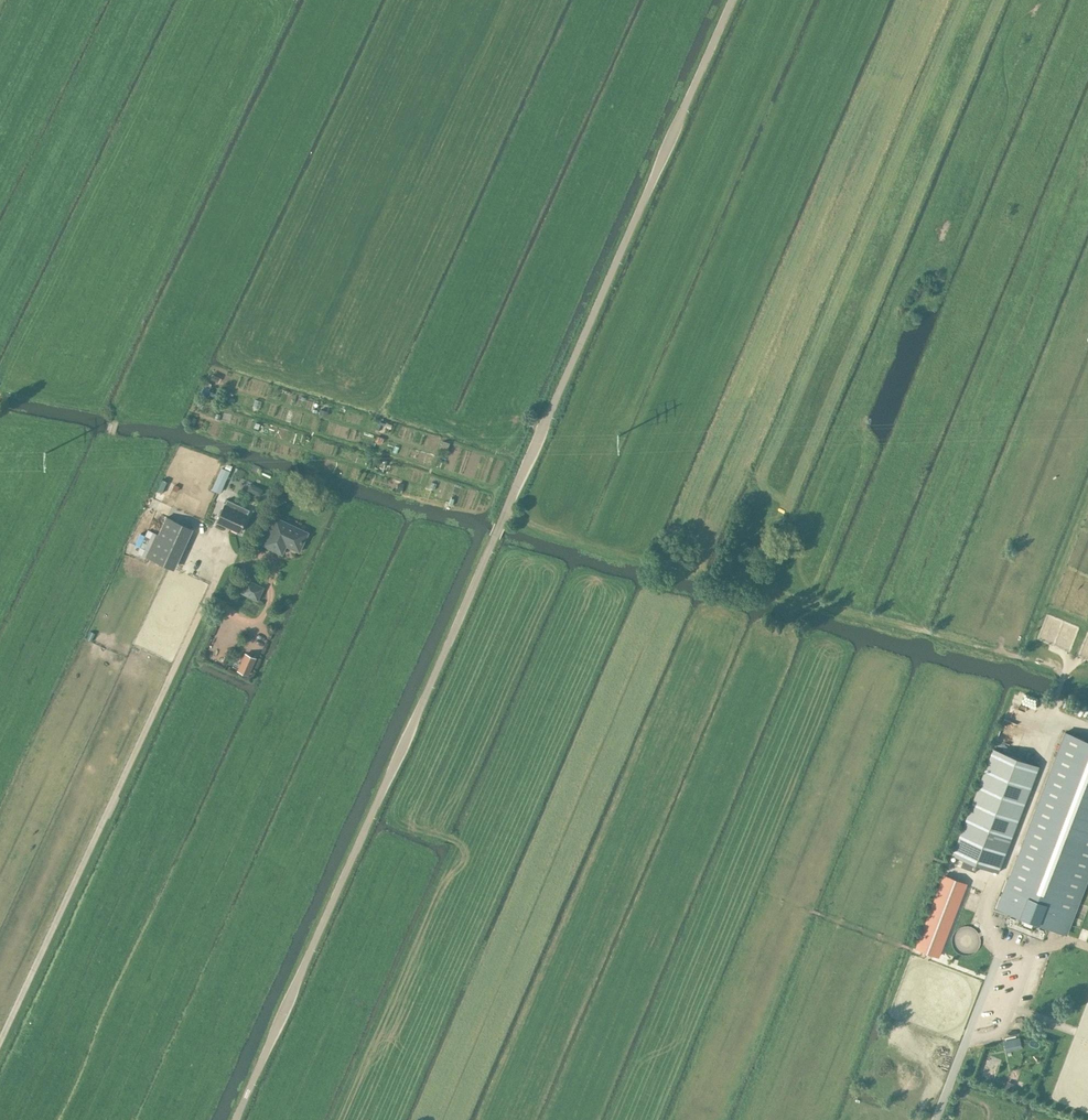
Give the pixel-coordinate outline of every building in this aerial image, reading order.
[(224,504),(216,521),(239,532),(247,514),(224,504)] [(188,527),(185,525),(166,517),(158,534),(148,557),(169,566),(170,567),(170,566),(188,528),(188,527)] [(276,519),(264,544),(281,552),(283,546),(284,546),(283,545),(287,543),(287,545),(288,545),(289,545),(290,547),(294,549),(296,549),(298,549),(306,533),(297,529),(296,526),(292,525),(290,525),(276,519)] [(247,580),(242,592),(257,599),(262,587),(247,580)] [(248,675),(256,657),(245,653),(237,670),(248,675)] [(996,907),(1024,918),(1028,920),(1066,935),(1087,880),(1087,740),(1065,731),(996,907)] [(993,748),(952,854),(998,872),(1039,766),(993,748)] [(944,874),(915,948),(939,957),(968,883),(944,874)] [(954,947),(957,951),(961,954),(966,955),(971,954),(976,952),(979,948),(982,943),(982,938),(981,933),(978,929),(973,926),(969,925),(964,925),(960,926),(956,929),(953,933),(952,938),(952,942),(954,947)]
